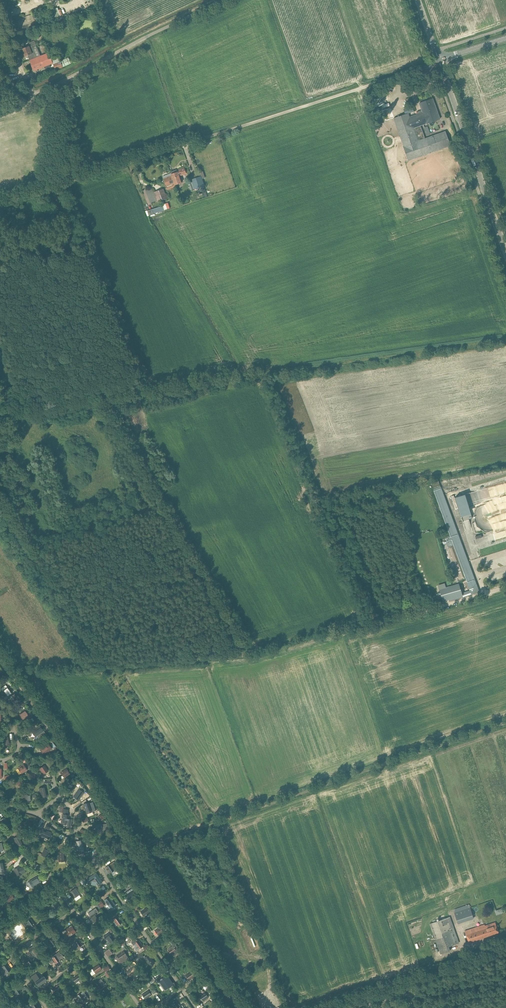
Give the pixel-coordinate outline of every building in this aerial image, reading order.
[(57,8),(52,10),(57,21),(62,19),(57,8)] [(27,47),(22,49),(25,56),(28,55),(30,60),(35,58),(32,50),(37,47),(34,40),(29,42),(30,46),(29,46),(27,47)] [(30,60),(34,71),(53,63),(51,59),(49,53),(41,56),(35,58),(30,60)] [(57,57),(51,59),(53,63),(53,64),(55,70),(63,67),(71,63),(69,57),(61,61),(59,62),(57,57)] [(408,113),(394,118),(395,123),(409,161),(446,147),(451,146),(445,131),(425,138),(420,125),(426,123),(426,124),(440,119),(433,98),(419,103),(421,110),(417,112),(417,114),(410,117),(408,113)] [(177,169),(170,172),(171,173),(171,174),(175,183),(174,184),(175,185),(181,182),(179,176),(183,174),(186,173),(184,168),(181,169),(177,171),(177,169)] [(171,173),(163,176),(165,181),(167,186),(174,184),(175,183),(171,174),(171,173)] [(201,177),(191,180),(194,189),(204,186),(201,179),(201,177)] [(163,189),(155,192),(158,202),(167,198),(168,197),(167,193),(165,194),(163,189)] [(154,209),(148,211),(149,215),(156,213),(164,210),(163,206),(154,209)] [(474,578),(468,561),(438,480),(438,481),(431,483),(431,484),(431,485),(450,536),(446,538),(445,538),(440,539),(453,585),(446,587),(439,589),(442,597),(443,601),(448,599),(449,601),(479,592),(474,578)] [(469,507),(465,494),(455,497),(463,521),(463,522),(469,520),(469,519),(472,518),(469,507)] [(5,685),(1,689),(3,691),(8,698),(10,701),(16,696),(14,693),(13,694),(8,687),(7,687),(5,685)] [(32,723),(36,719),(32,714),(28,717),(32,723)] [(37,728),(33,731),(36,736),(37,736),(40,739),(46,735),(44,731),(41,726),(37,728)] [(48,744),(40,750),(44,754),(52,748),(48,744)] [(67,769),(61,772),(63,775),(64,777),(64,778),(70,774),(67,769)] [(8,797),(14,795),(12,787),(6,789),(8,797)] [(76,793),(74,797),(79,800),(81,797),(84,792),(79,789),(76,793)] [(24,795),(21,795),(21,799),(24,799),(24,804),(31,804),(31,792),(24,792),(24,795)] [(92,810),(89,802),(84,804),(87,812),(92,810)] [(72,818),(68,818),(69,814),(63,813),(62,822),(68,823),(67,826),(71,826),(72,818)] [(10,824),(5,817),(0,820),(5,828),(10,824)] [(102,823),(96,824),(97,830),(103,829),(102,828),(104,828),(105,832),(108,831),(107,823),(102,824),(102,823)] [(39,838),(40,835),(49,839),(51,833),(42,829),(41,830),(38,829),(35,837),(39,838)] [(23,843),(19,835),(13,838),(18,846),(23,843)] [(84,853),(85,852),(82,840),(76,841),(79,853),(80,854),(84,853)] [(114,861),(105,867),(109,874),(111,873),(113,875),(116,873),(114,871),(118,868),(114,861)] [(20,867),(14,869),(16,874),(21,872),(22,874),(26,872),(23,866),(20,867)] [(89,882),(91,881),(98,882),(99,884),(102,882),(96,873),(87,879),(89,882)] [(29,882),(28,882),(31,888),(32,887),(41,882),(38,876),(29,881),(29,882)] [(14,889),(16,885),(9,881),(7,885),(14,889)] [(81,885),(78,887),(83,895),(86,893),(81,885)] [(133,886),(125,892),(130,898),(138,893),(133,886)] [(76,887),(69,892),(74,899),(74,898),(79,895),(81,894),(76,887)] [(14,898),(11,893),(5,897),(8,902),(14,898)] [(110,896),(105,900),(107,903),(110,908),(116,904),(110,896)] [(56,901),(49,906),(53,912),(59,909),(60,908),(56,901)] [(150,912),(147,907),(140,911),(144,916),(150,912)] [(96,924),(101,920),(95,911),(89,915),(96,924)] [(123,922),(118,916),(113,919),(118,926),(123,922)] [(458,942),(449,916),(430,923),(441,954),(450,951),(448,946),(458,942)] [(35,924),(31,918),(26,922),(30,927),(35,924)] [(484,925),(465,931),(469,943),(499,933),(495,922),(485,926),(484,925)] [(20,924),(11,930),(13,933),(11,934),(15,940),(24,934),(21,930),(23,928),(20,924)] [(69,928),(62,932),(66,939),(76,933),(73,928),(73,927),(72,926),(71,926),(70,926),(69,927),(69,928)] [(160,926),(155,930),(158,935),(164,932),(163,930),(161,928),(160,926)] [(109,932),(103,936),(107,941),(110,945),(115,941),(112,937),(109,932)] [(47,939),(44,941),(47,947),(52,944),(53,946),(56,944),(55,942),(56,941),(52,936),(51,936),(50,935),(47,937),(48,939),(47,939)] [(79,939),(71,944),(75,950),(83,945),(79,939)] [(135,939),(131,942),(134,946),(134,945),(135,947),(134,948),(136,951),(139,950),(144,946),(139,940),(138,940),(135,939)] [(169,949),(168,950),(171,955),(172,954),(174,956),(178,953),(181,952),(174,942),(172,944),(173,946),(169,948),(169,949)] [(33,945),(27,949),(31,954),(32,954),(36,959),(40,956),(38,952),(38,951),(37,950),(38,949),(34,944),(33,945)] [(124,951),(117,955),(120,959),(118,960),(120,964),(122,962),(129,957),(124,951)] [(59,952),(51,957),(56,963),(60,961),(60,960),(63,957),(61,954),(59,952)] [(155,963),(149,954),(144,958),(150,967),(155,963)] [(134,962),(126,968),(128,971),(131,975),(138,971),(134,966),(136,965),(134,962)] [(0,968),(0,970),(4,976),(10,971),(10,970),(12,969),(7,963),(6,963),(2,966),(2,967),(0,968)] [(102,969),(99,964),(92,968),(96,974),(102,969)] [(196,976),(192,971),(185,975),(189,980),(196,976)] [(83,979),(79,973),(72,978),(76,983),(83,979)] [(163,973),(156,978),(158,982),(160,981),(162,984),(165,989),(172,984),(166,976),(163,973)] [(36,974),(32,977),(38,986),(46,980),(43,975),(39,978),(36,974)] [(98,981),(94,984),(99,990),(103,987),(102,986),(105,984),(101,979),(98,981)] [(62,989),(59,984),(52,988),(56,993),(62,989)] [(17,985),(8,990),(14,998),(21,992),(17,985)] [(152,995),(149,990),(142,994),(146,999),(152,995)] [(88,998),(83,991),(77,996),(81,1002),(82,1001),(83,1002),(84,1002),(88,999),(88,998)] [(205,992),(200,996),(203,1001),(209,997),(205,992)] [(171,1003),(173,1006),(174,1007),(173,1007),(179,1007),(181,1006),(177,1000),(171,1003)]
